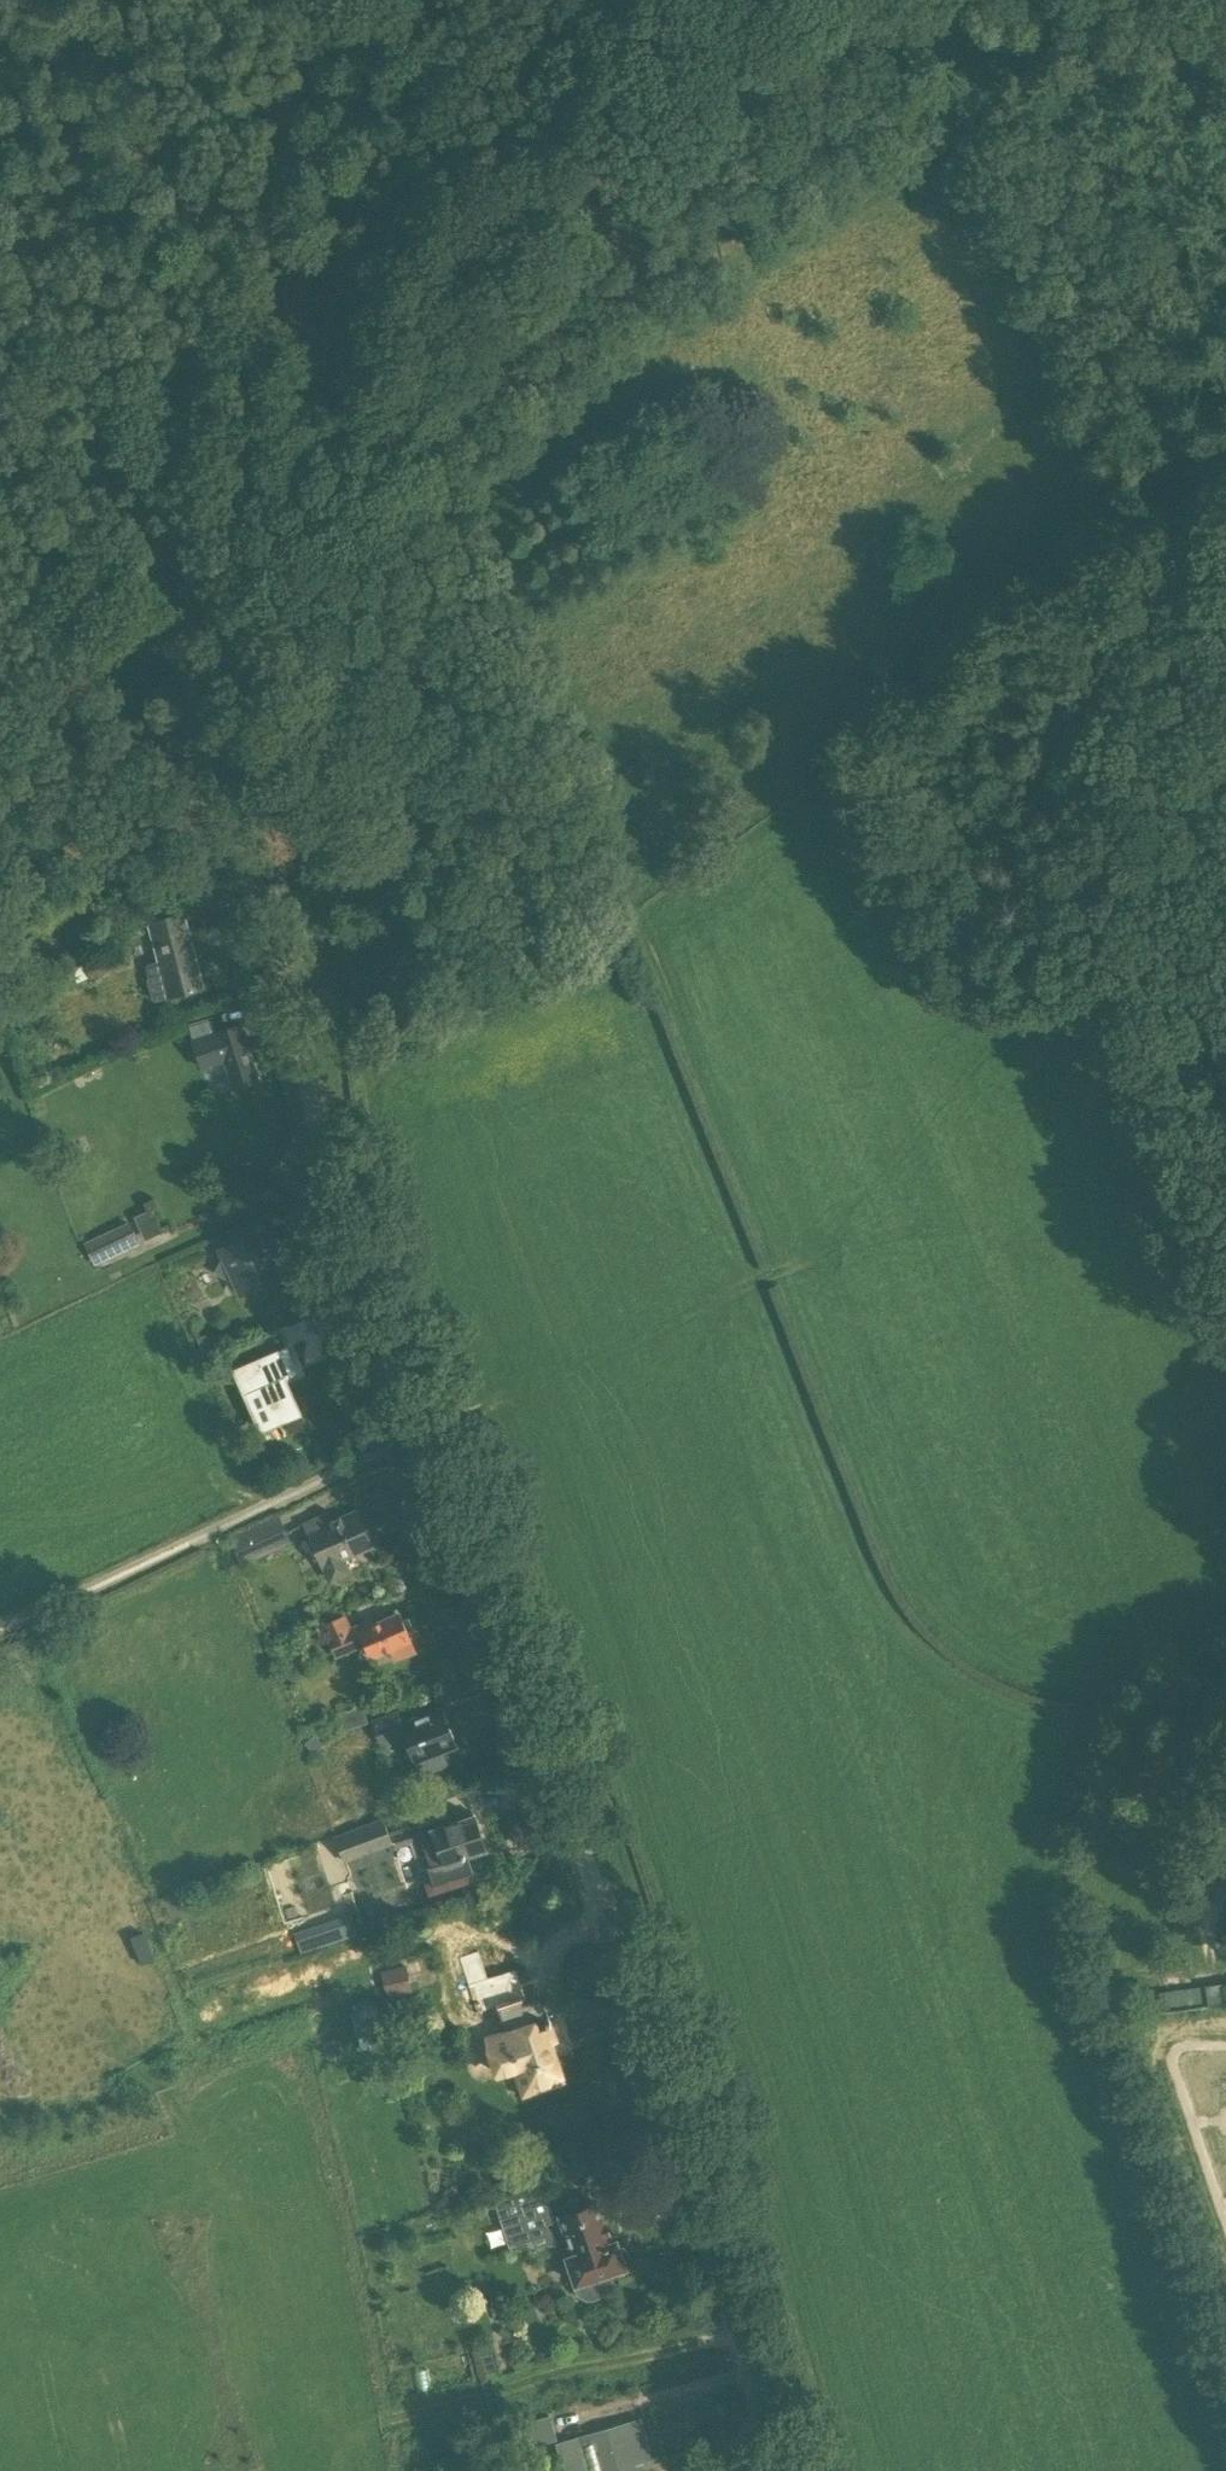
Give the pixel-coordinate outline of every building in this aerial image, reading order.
[(168,997),(203,988),(184,913),(148,923),(158,962),(149,964),(147,968),(150,977),(148,980),(153,998),(156,1000),(167,997),(168,997)] [(89,980),(104,974),(97,959),(72,970),(77,982),(88,978),(89,980)] [(211,1019),(189,1027),(202,1067),(223,1060),(232,1088),(258,1080),(241,1025),(216,1033),(211,1019)] [(94,1265),(140,1243),(129,1221),(84,1243),(94,1265)] [(227,1254),(242,1288),(279,1271),(262,1235),(244,1243),(237,1228),(212,1240),(220,1257),(227,1254)] [(286,1399),(278,1380),(295,1372),(277,1331),(275,1331),(276,1333),(228,1353),(246,1394),(262,1386),(271,1406),(286,1399)] [(205,1332),(197,1336),(204,1352),(217,1346),(212,1336),(205,1332)] [(328,1513),(302,1524),(306,1534),(308,1533),(327,1576),(334,1579),(345,1574),(347,1568),(343,1558),(371,1546),(355,1511),(341,1517),(340,1516),(331,1520),(328,1513)] [(292,1543),(287,1531),(279,1514),(228,1537),(241,1566),(292,1543)] [(404,1620),(401,1613),(375,1624),(373,1620),(351,1630),(345,1615),(325,1624),(330,1636),(328,1636),(336,1655),(365,1643),(370,1656),(390,1648),(394,1659),(416,1650),(409,1633),(416,1630),(410,1617),(404,1620)] [(340,1733),(368,1723),(362,1706),(334,1716),(335,1718),(322,1723),(328,1736),(339,1732),(340,1733)] [(441,1710),(403,1725),(399,1714),(376,1723),(385,1745),(407,1736),(421,1771),(446,1761),(441,1750),(454,1745),(441,1710)] [(447,1824),(444,1816),(389,1836),(383,1820),(335,1837),(344,1862),(393,1844),(395,1848),(410,1843),(420,1870),(428,1866),(433,1878),(424,1882),(429,1895),(470,1880),(466,1871),(471,1869),(466,1856),(489,1847),(476,1813),(447,1824)] [(358,1914),(301,1931),(306,1947),(363,1930),(358,1914)] [(410,1992),(410,1990),(406,1967),(382,1971),(387,1996),(410,1992)] [(1162,1992),(1164,2000),(1193,1993),(1196,2002),(1207,2000),(1203,1983),(1162,1992)] [(542,1999),(520,2006),(526,2024),(502,2032),(523,2096),(564,2082),(551,2043),(556,2041),(542,1999)] [(612,2162),(594,2169),(597,2180),(616,2174),(612,2162)] [(518,2213),(527,2240),(549,2232),(546,2225),(555,2222),(544,2187),(495,2204),(501,2219),(518,2213)] [(604,2281),(602,2274),(624,2267),(622,2262),(624,2261),(625,2260),(626,2258),(627,2257),(627,2255),(627,2254),(627,2252),(626,2250),(625,2249),(624,2248),(622,2247),(621,2247),(619,2247),(617,2247),(615,2242),(609,2244),(606,2236),(608,2236),(604,2223),(602,2224),(601,2219),(603,2217),(600,2208),(597,2207),(596,2204),(560,2216),(567,2238),(568,2237),(571,2245),(569,2245),(572,2255),(566,2258),(576,2291),(580,2296),(587,2299),(594,2299),(599,2296),(603,2291),(605,2285),(604,2281)] [(526,2449),(557,2440),(550,2416),(485,2433),(489,2448),(523,2439),(526,2449)] [(586,2435),(555,2445),(563,2470),(640,2470),(638,2464),(654,2459),(641,2418),(586,2435)]
